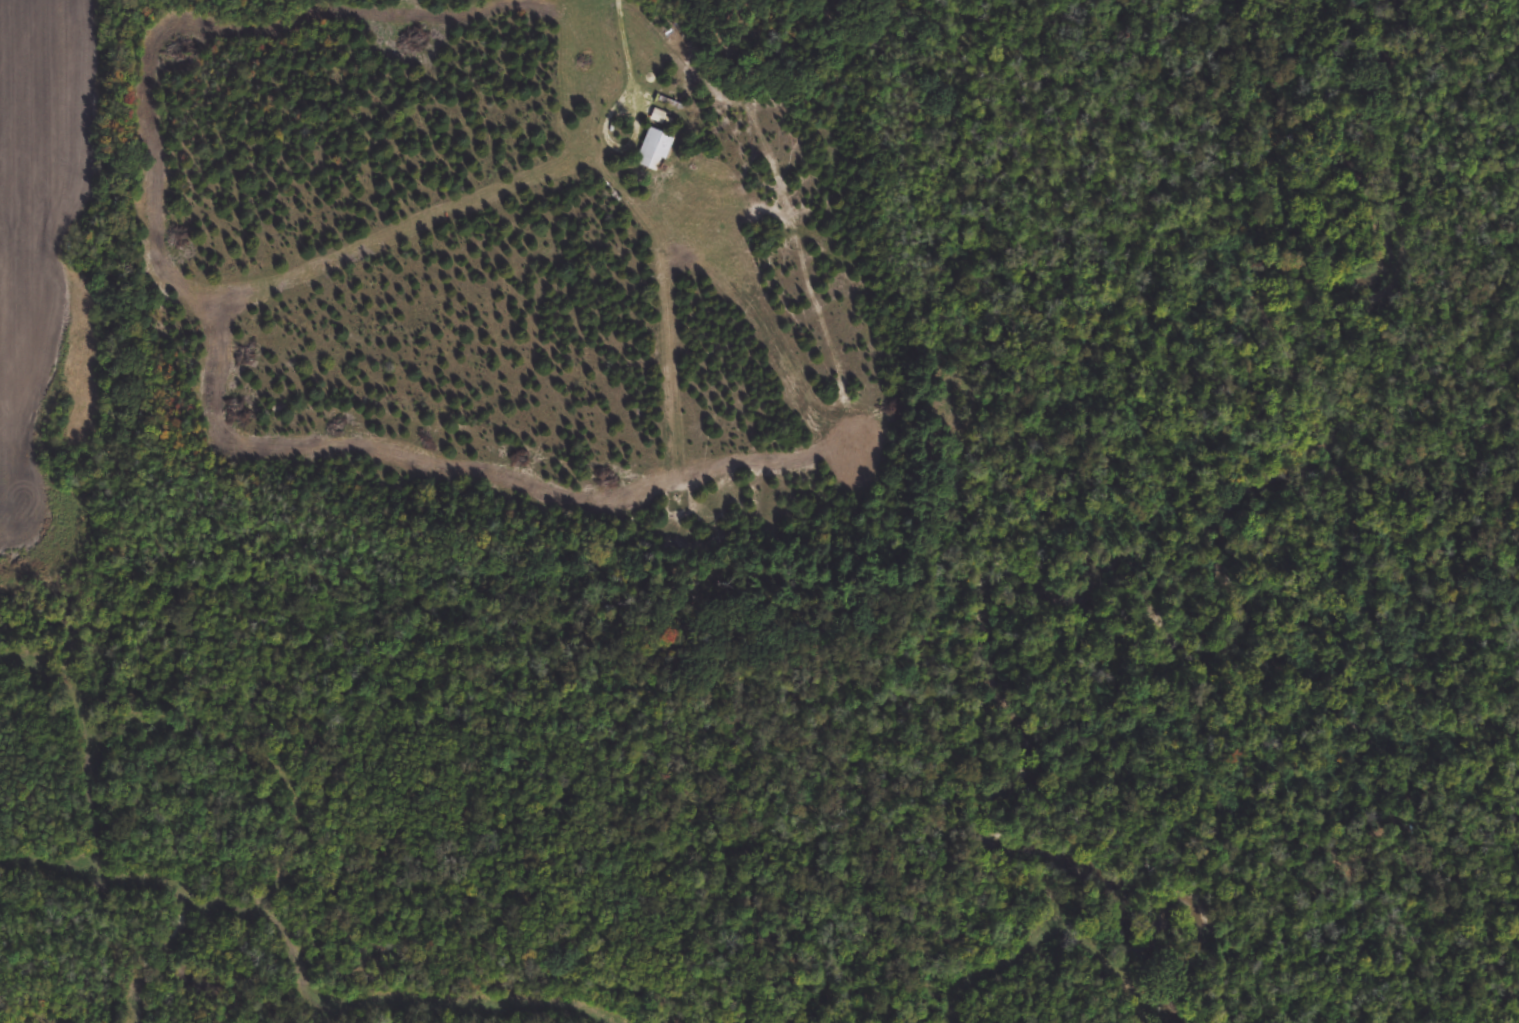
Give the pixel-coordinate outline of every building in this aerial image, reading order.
[(635,165),(651,129),(675,140),(659,176),(635,165)]
